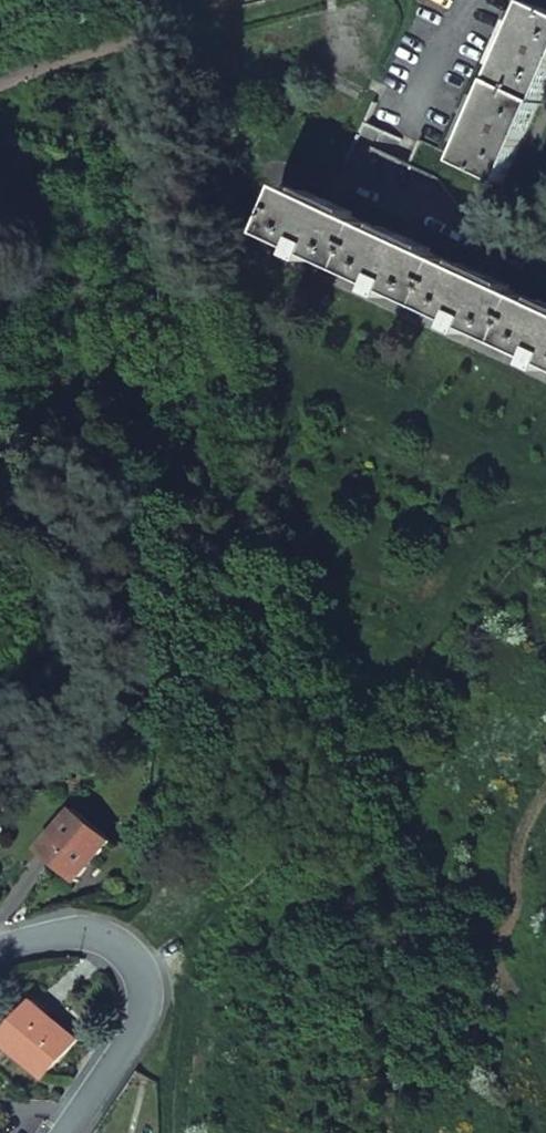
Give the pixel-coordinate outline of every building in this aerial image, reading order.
[(455,163),(502,185),(545,91),(545,11),(531,4),(455,163)] [(283,186),(280,193),(286,196),(290,189),(283,186)] [(290,189),(286,196),(276,222),(269,235),(303,251),(300,257),(319,266),(322,260),(382,287),(379,294),(398,302),(401,296),(460,324),(458,330),(476,339),(479,333),(539,360),(536,366),(545,371),(545,308),(290,189)] [(264,216),(257,230),(269,235),(276,222),(264,216)] [(74,810),(40,850),(78,883),(112,843),(74,810)] [(0,1038),(0,1043),(42,1080),(78,1041),(33,1002),(0,1038)]
